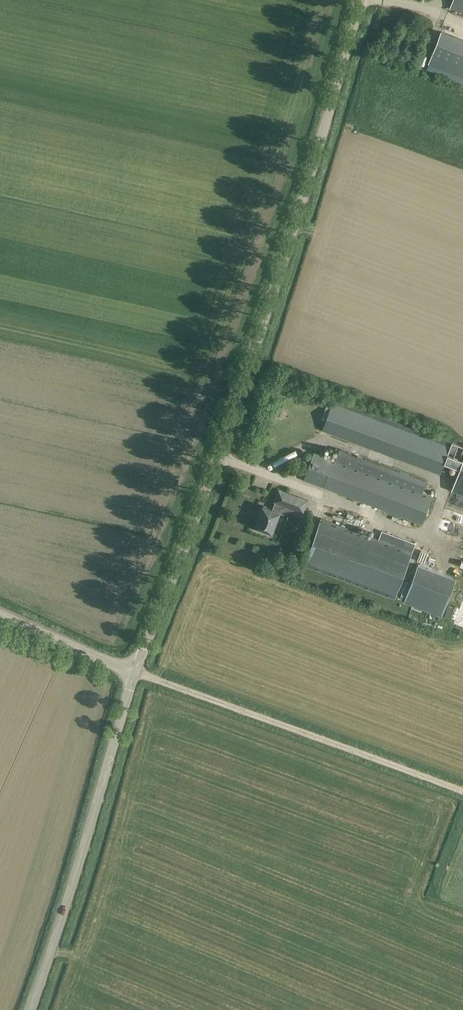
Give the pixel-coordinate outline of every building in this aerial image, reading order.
[(451,8),(460,11),(462,12),(462,0),(453,0),(451,8)] [(428,67),(462,81),(462,40),(441,31),(428,67)] [(322,430),(440,474),(444,462),(460,468),(452,490),(462,494),(462,446),(451,442),(336,399),(335,404),(332,403),(322,430)] [(349,452),(340,449),(336,460),(315,452),(305,479),(423,523),(433,496),(422,492),(426,481),(349,452)] [(308,499),(279,489),(274,501),(275,501),(272,509),(263,505),(255,526),(257,526),(256,528),(263,531),(264,529),(272,532),(280,511),(282,504),(303,511),(308,499)] [(462,535),(462,524),(443,517),(439,527),(462,535)] [(379,540),(322,518),(305,565),(395,598),(416,543),(382,531),(379,540)] [(434,563),(436,558),(423,551),(421,557),(434,563)] [(418,564),(410,586),(405,584),(401,594),(406,595),(404,602),(442,617),(456,578),(418,564)]
